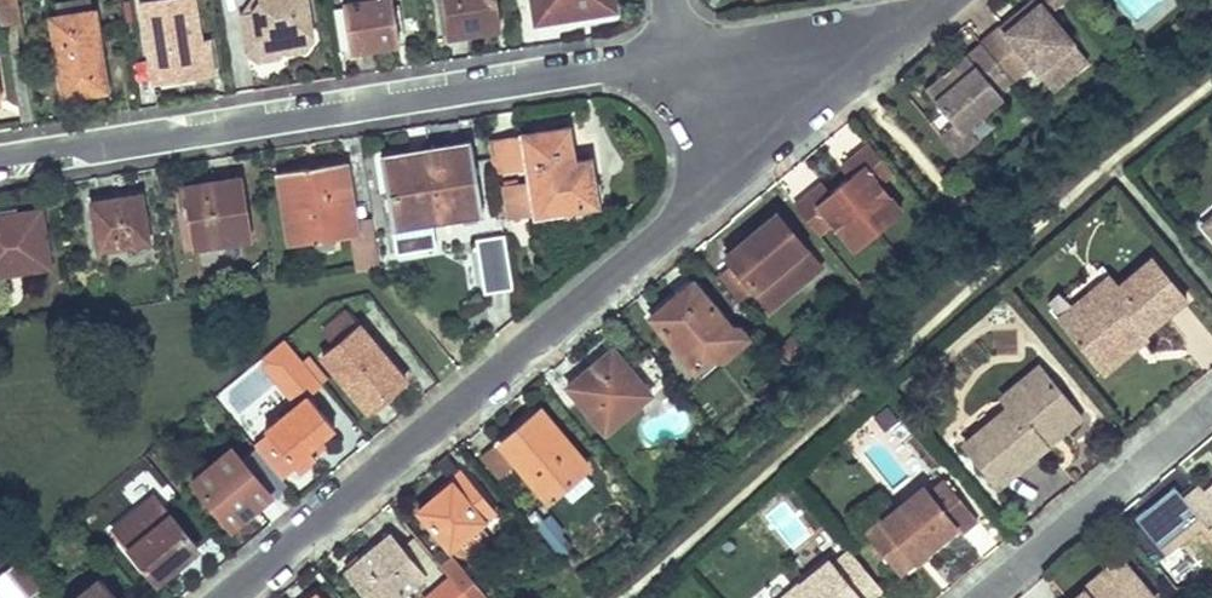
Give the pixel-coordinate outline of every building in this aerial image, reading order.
[(22,23),(18,0),(0,0),(0,17),(1,26),(22,23)] [(141,3),(154,83),(214,74),(210,53),(201,54),(200,42),(194,0),(161,0),(141,3)] [(307,0),(259,0),(260,3),(251,15),(239,17),(246,58),(281,52),(287,56),(302,54),(313,39),(307,0)] [(350,50),(399,44),(392,0),(343,0),(350,50)] [(446,35),(501,27),(497,0),(441,0),(446,35)] [(537,21),(561,18),(559,10),(614,3),(613,0),(533,0),(537,21)] [(1012,80),(1031,65),(1052,90),(1071,74),(1058,59),(1075,45),(1039,0),(1037,0),(1020,14),(1027,23),(1010,37),(1003,28),(983,44),(1012,80)] [(614,3),(559,10),(561,18),(615,9),(614,3)] [(94,12),(51,19),(63,96),(105,90),(94,12)] [(1020,14),(1003,28),(1010,37),(1027,23),(1020,14)] [(209,41),(200,42),(201,54),(210,53),(209,41)] [(953,123),(939,134),(959,158),(980,139),(969,127),(1004,99),(998,93),(1012,80),(983,44),(927,91),(953,123)] [(1058,59),(1071,74),(1088,61),(1075,45),(1058,59)] [(568,127),(521,135),(527,169),(529,182),(534,215),(597,204),(589,159),(574,162),(568,127)] [(521,135),(488,140),(494,175),(527,169),(521,135)] [(431,221),(482,214),(470,143),(423,149),(425,158),(405,161),(404,152),(380,156),(391,227),(394,246),(434,240),(431,221)] [(850,177),(840,185),(879,232),(891,222),(879,209),(891,199),(879,185),(893,173),(870,145),(849,162),(857,171),(850,177)] [(423,149),(404,152),(405,161),(425,158),(423,149)] [(345,162),(309,168),(310,180),(346,174),(345,162)] [(849,162),(842,168),(850,177),(857,171),(849,162)] [(309,168),(279,172),(290,244),(313,241),(315,251),(335,248),(333,238),(356,234),(354,221),(346,174),(310,180),(309,168)] [(183,188),(193,246),(251,237),(243,179),(183,188)] [(529,182),(505,186),(510,219),(534,215),(529,182)] [(831,193),(823,183),(816,189),(824,198),(831,193)] [(879,232),(840,185),(831,193),(824,198),(816,189),(795,206),(818,235),(832,223),(844,237),(856,227),(867,241),(879,232)] [(93,204),(100,249),(148,242),(142,195),(93,204)] [(891,222),(902,213),(891,199),(879,209),(891,222)] [(49,267),(39,211),(11,215),(12,221),(0,223),(0,275),(49,267)] [(777,213),(726,255),(732,262),(754,289),(770,309),(799,285),(793,278),(816,259),(777,213)] [(356,234),(357,239),(375,236),(372,218),(354,221),(356,234)] [(844,237),(856,251),(867,241),(856,227),(844,237)] [(503,235),(475,239),(483,293),(511,289),(503,235)] [(357,239),(351,241),(355,272),(380,267),(375,236),(357,239)] [(434,240),(394,246),(395,253),(435,247),(434,240)] [(1109,275),(1056,318),(1096,366),(1139,330),(1143,334),(1186,298),(1151,256),(1118,285),(1109,275)] [(793,278),(799,285),(821,266),(816,259),(793,278)] [(732,262),(718,274),(740,301),(754,289),(732,262)] [(692,283),(661,309),(667,316),(656,324),(695,370),(738,335),(692,283)] [(661,309),(651,318),(656,324),(667,316),(661,309)] [(348,311),(310,341),(322,356),(360,326),(348,311)] [(360,326),(322,356),(368,411),(405,380),(360,326)] [(1102,374),(1146,337),(1143,334),(1139,330),(1096,366),(1102,374)] [(284,338),(269,351),(302,390),(293,398),(298,405),(265,429),(299,469),(314,457),(308,448),(319,439),(334,428),(308,397),(322,385),(284,338)] [(613,349),(568,386),(606,432),(651,395),(613,349)] [(259,359),(293,398),(302,390),(269,351),(259,359)] [(1009,406),(964,443),(998,485),(1045,445),(1036,434),(1070,405),(1038,367),(1002,397),(1009,406)] [(1045,445),(1079,416),(1070,405),(1036,434),(1045,445)] [(540,411),(534,416),(540,423),(546,418),(540,411)] [(534,416),(506,438),(521,456),(515,461),(548,500),(588,466),(546,418),(540,423),(534,416)] [(506,438),(478,460),(493,479),(515,461),(521,456),(506,438)] [(319,439),(308,448),(314,457),(326,447),(319,439)] [(232,450),(213,465),(223,478),(203,494),(231,526),(254,507),(249,498),(262,487),(232,450)] [(213,465),(194,481),(203,494),(223,478),(213,465)] [(463,474),(418,511),(450,549),(481,523),(495,511),(463,474)] [(865,533),(898,574),(956,527),(961,533),(977,519),(944,480),(929,492),(923,485),(865,533)] [(1183,499),(1200,519),(1211,509),(1211,503),(1203,493),(1204,492),(1199,486),(1183,499)] [(1204,492),(1203,493),(1211,503),(1211,486),(1204,492)] [(262,487),(249,498),(254,507),(269,493),(262,487)] [(154,495),(113,529),(153,577),(170,563),(175,568),(198,549),(154,495)] [(1200,519),(1211,534),(1211,509),(1200,519)] [(543,521),(535,511),(526,518),(534,528),(543,521)] [(562,531),(550,516),(543,521),(534,528),(547,544),(561,533),(562,531)] [(481,523),(450,549),(458,557),(488,532),(481,523)] [(571,545),(561,533),(547,544),(559,559),(569,552),(567,549),(571,545)] [(361,558),(367,565),(352,577),(370,597),(399,597),(425,577),(389,535),(361,558)] [(881,589),(849,551),(833,564),(829,559),(781,597),(870,597),(881,589)] [(451,556),(438,566),(449,579),(464,597),(488,597),(451,556)] [(1118,557),(1083,588),(1084,590),(1075,597),(1153,597),(1118,557)] [(361,558),(347,570),(352,577),(367,565),(361,558)] [(5,571),(28,597),(29,597),(43,587),(19,559),(5,571)] [(170,563),(153,577),(157,583),(175,568),(170,563)] [(0,575),(0,597),(1,597),(28,597),(5,571),(0,575)] [(74,597),(117,597),(100,576),(74,597)] [(426,597),(464,597),(449,579),(426,597)]
